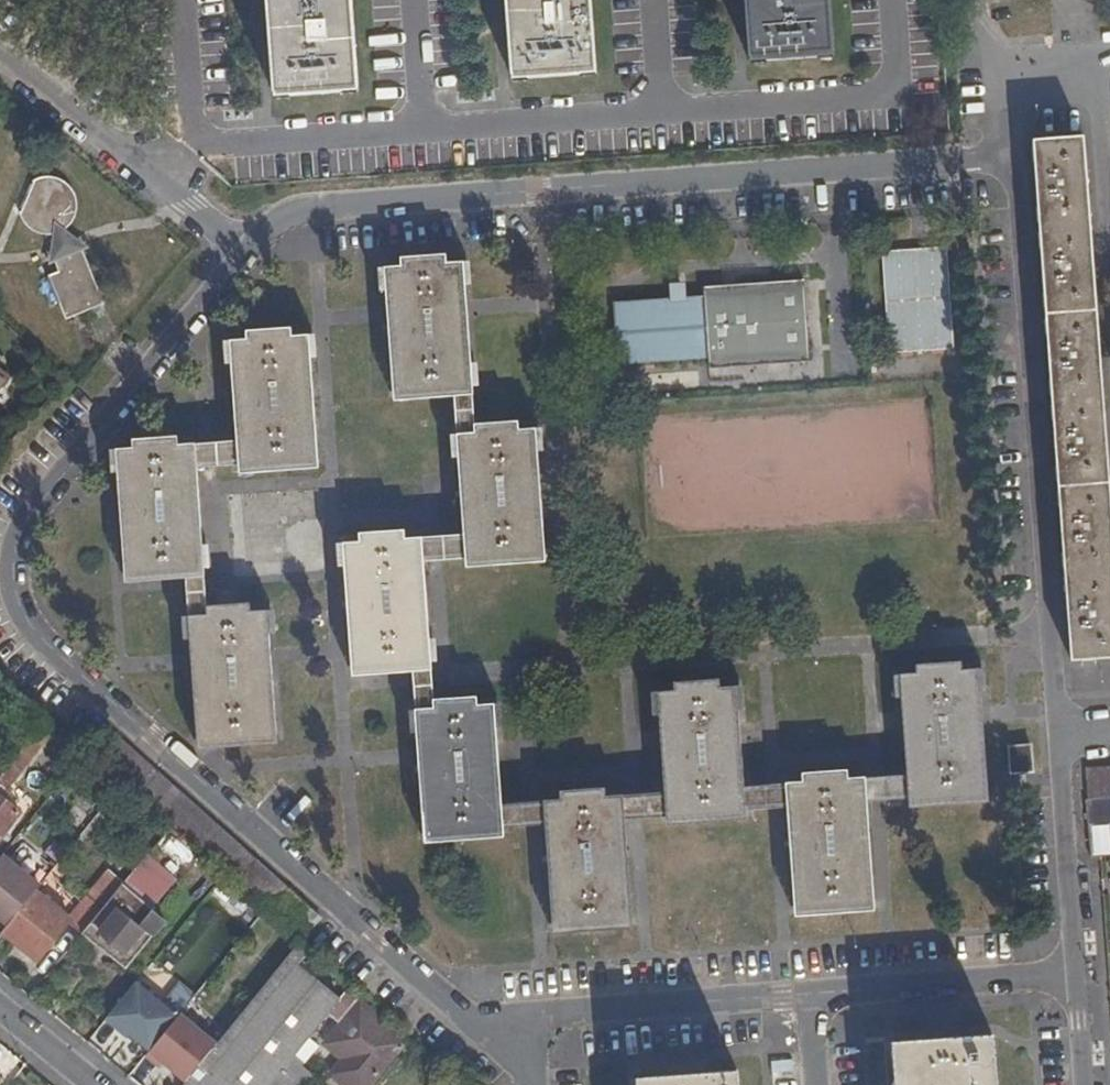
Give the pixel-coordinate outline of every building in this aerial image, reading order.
[(351,0),(268,0),(275,96),(357,90),(351,0)] [(590,0),(506,0),(512,78),(595,73),(590,0)] [(829,0),(746,0),(750,61),(832,55),(829,0)] [(1031,140),(1070,660),(1109,657),(1109,522),(1082,136),(1031,140)] [(77,203),(76,197),(73,189),(68,183),(61,178),(56,176),(48,175),(41,176),(33,179),(19,214),(23,222),(27,226),(32,231),(39,233),(45,235),(53,234),(61,231),(69,226),(74,218),(77,210),(77,203)] [(59,272),(47,276),(64,320),(103,304),(79,244),(52,256),(59,272)] [(888,353),(952,348),(944,245),(880,251),(888,353)] [(400,265),(446,262),(446,254),(399,257),(400,265)] [(452,388),(471,386),(462,261),(446,262),(400,265),(382,266),(392,392),(452,388)] [(803,279),(702,286),(702,296),(611,302),(616,365),(706,358),(707,367),(809,361),(803,279)] [(246,339),(290,336),(290,328),(245,331),(246,339)] [(308,335),(290,336),(246,339),(228,341),(236,441),(237,464),(317,458),(308,335)] [(452,398),(455,433),(474,432),(474,424),(471,386),(452,388),(452,398)] [(393,401),(452,398),(452,388),(392,392),(393,401)] [(474,432),(518,429),(518,421),(474,424),(474,432)] [(462,534),(464,558),(544,552),(535,428),(518,429),(474,432),(455,433),(462,534)] [(132,448),(177,445),(176,436),(131,439),(132,448)] [(237,464),(236,441),(193,444),(195,467),(237,464)] [(115,450),(124,573),(184,570),(202,569),(195,467),(193,444),(177,445),(132,448),(115,450)] [(318,469),(317,458),(237,464),(238,474),(318,469)] [(360,541),(404,538),(403,530),(359,532),(360,541)] [(421,537),(422,560),(464,558),(462,534),(421,537)] [(430,662),(422,560),(421,537),(404,538),(360,541),(341,542),(349,666),(410,663),(430,662)] [(544,552),(464,558),(465,567),(545,562),(544,552)] [(184,579),(187,616),(206,615),(205,606),(202,569),(184,570),(184,579)] [(125,582),(184,579),(184,570),(124,573),(125,582)] [(206,615),(248,612),(248,603),(205,606),(206,615)] [(187,616),(196,741),(275,735),(266,610),(248,612),(206,615),(187,616)] [(432,699),(430,662),(410,663),(410,672),(413,708),(433,708),(432,699)] [(915,666),(915,673),(960,670),(960,662),(915,666)] [(410,672),(410,663),(349,666),(350,676),(410,672)] [(905,775),(907,798),(986,792),(978,669),(960,670),(915,673),(898,674),(905,775)] [(673,683),(674,690),(718,688),(718,680),(673,683)] [(657,692),(663,792),(665,815),(744,810),(743,787),(735,687),(718,688),(674,690),(657,692)] [(475,696),(432,699),(433,708),(477,705),(475,696)] [(477,705),(433,708),(413,708),(422,833),(502,827),(500,804),(493,704),(477,705)] [(60,731),(45,718),(0,775),(0,837),(19,814),(2,800),(7,794),(3,790),(41,745),(46,748),(60,731)] [(275,735),(196,741),(197,750),(276,744),(275,735)] [(1008,747),(1010,773),(1030,771),(1029,746),(1008,747)] [(1084,769),(1087,800),(1085,799),(1089,858),(1109,856),(1109,767),(1084,769)] [(800,773),(802,782),(847,778),(846,770),(800,773)] [(864,777),(865,801),(907,798),(905,775),(864,777)] [(802,782),(785,784),(786,807),(793,906),(873,900),(865,801),(864,777),(847,778),(802,782)] [(743,787),(744,810),(786,807),(785,784),(743,787)] [(559,791),(560,799),(604,796),(605,788),(559,791)] [(663,792),(622,795),(623,818),(665,815),(663,792)] [(986,792),(907,798),(907,808),(987,802),(986,792)] [(560,799),(542,800),(544,824),(550,923),(630,918),(623,818),(622,795),(604,796),(560,799)] [(542,800),(500,804),(502,827),(544,824),(542,800)] [(744,810),(665,815),(666,826),(745,820),(744,810)] [(502,837),(502,827),(422,833),(422,842),(502,837)] [(43,881),(5,850),(0,856),(0,913),(10,921),(34,892),(43,881)] [(148,854),(122,883),(122,884),(152,909),(177,879),(148,854)] [(122,884),(122,883),(110,871),(69,920),(71,921),(69,924),(81,934),(90,922),(108,901),(122,884)] [(165,921),(122,884),(108,901),(142,929),(124,951),(90,922),(81,934),(124,970),(165,921)] [(71,921),(69,920),(34,892),(10,921),(2,931),(38,960),(69,924),(71,921)] [(873,900),(793,906),(794,916),(873,910),(873,900)] [(108,901),(90,922),(124,951),(142,929),(108,901)] [(630,918),(550,923),(551,933),(631,928),(630,918)] [(339,998),(298,965),(309,952),(299,943),(283,962),(266,982),(248,1004),(246,1006),(221,1038),(206,1056),(199,1063),(186,1080),(182,1084),(268,1084),(293,1054),(307,1036),(339,998)] [(108,1014),(150,1049),(163,1033),(180,1013),(138,979),(108,1014)] [(405,1037),(360,996),(326,1038),(344,1053),(331,1069),(351,1084),(368,1084),(405,1037)] [(199,1063),(206,1056),(221,1038),(211,1030),(184,1007),(180,1013),(163,1033),(199,1063)] [(163,1033),(150,1049),(186,1080),(199,1063),(163,1033)] [(891,1041),(894,1084),(996,1084),(992,1034),(891,1041)] [(293,1054),(268,1084),(309,1084),(318,1074),(293,1054)] [(635,1077),(636,1084),(737,1084),(736,1070),(635,1077)]
